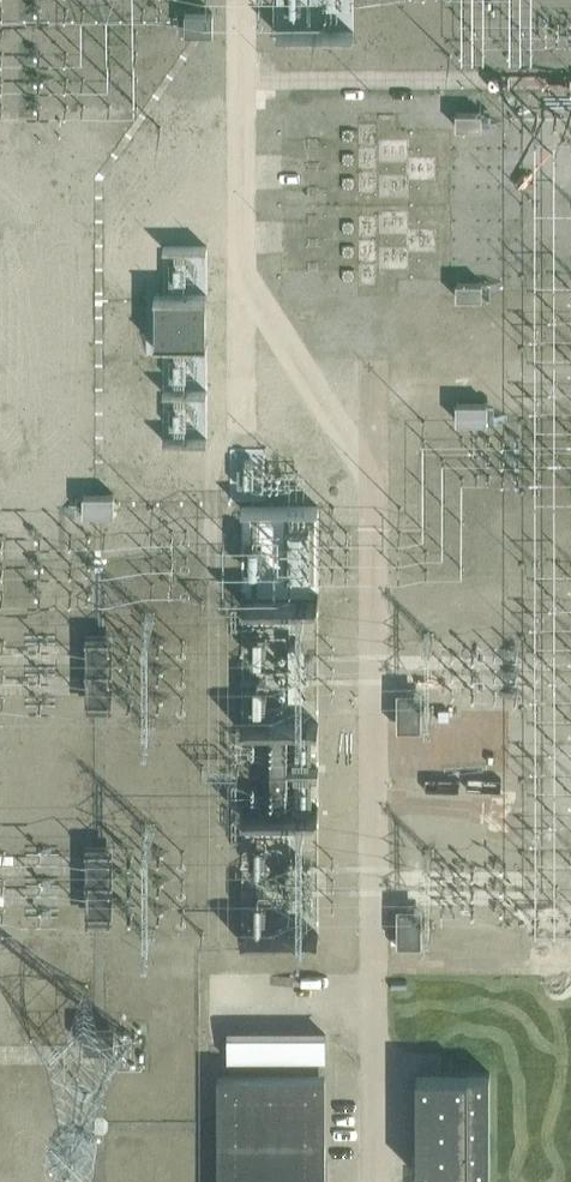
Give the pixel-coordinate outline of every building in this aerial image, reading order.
[(213,12),(185,12),(185,32),(213,32),(213,12)] [(485,236),(486,220),(469,219),(468,235),(485,236)] [(482,281),(456,281),(456,297),(482,297),(482,281)] [(209,338),(209,291),(159,291),(159,338),(209,338)] [(325,331),(341,320),(333,309),(318,319),(325,331)] [(358,344),(333,357),(345,379),(370,366),(358,344)] [(488,402),(456,402),(456,421),(488,421),(488,402)] [(115,494),(84,494),(84,513),(115,513),(115,494)] [(95,687),(113,687),(113,668),(94,668),(95,687)] [(424,689),(399,689),(399,727),(424,727),(424,689)] [(425,905),(400,905),(400,942),(425,942),(425,905)] [(276,966),(337,964),(336,932),(275,934),(276,966)] [(337,1048),(337,1023),(235,1021),(235,1047),(337,1048)] [(325,1073),(217,1073),(217,1181),(325,1181),(325,1073)] [(489,1175),(489,1073),(416,1073),(416,1175),(489,1175)]
